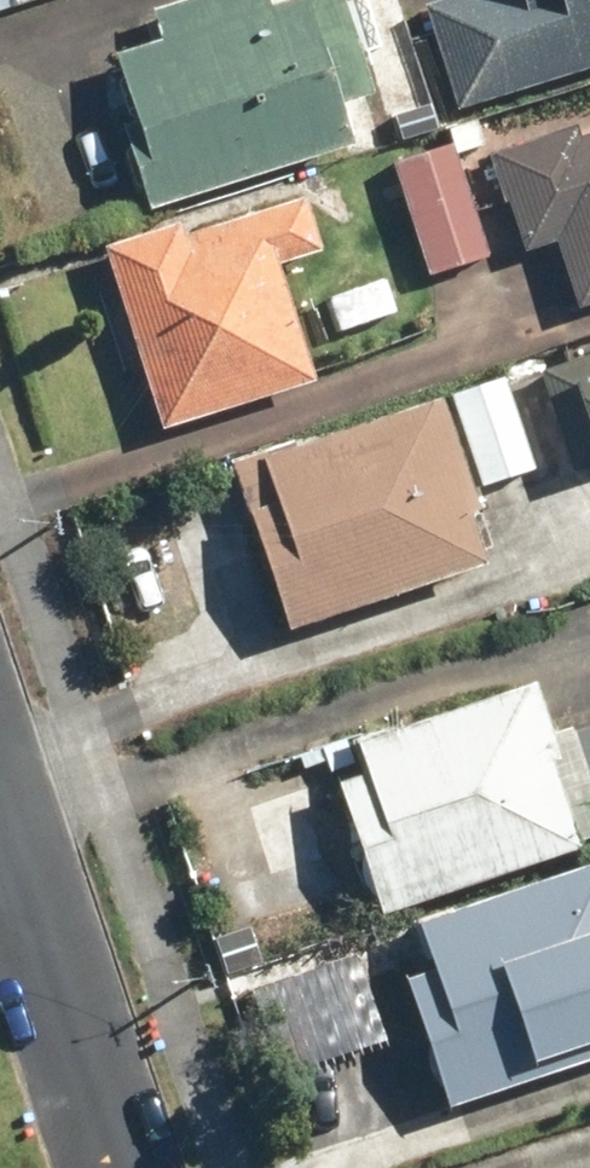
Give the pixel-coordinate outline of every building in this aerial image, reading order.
[(11,6),(9,0),(0,0),(0,10),(11,6)] [(145,212),(352,145),(339,105),(370,95),(339,0),(294,0),(265,9),(262,0),(189,0),(148,13),(158,41),(111,57),(132,121),(117,126),(145,212)] [(452,112),(589,67),(589,0),(439,0),(417,7),(452,112)] [(574,310),(589,305),(589,135),(577,140),(572,126),(487,156),(521,255),(552,245),(574,310)] [(387,165),(423,278),(485,259),(449,145),(387,165)] [(99,247),(160,431),(314,380),(276,266),(319,252),(301,197),(181,236),(177,222),(99,247)] [(537,374),(570,471),(589,464),(589,356),(537,374)] [(446,396),(478,489),(532,471),(500,378),(446,396)] [(248,515),(289,632),(484,564),(466,515),(480,510),(440,397),(262,460),(277,505),(248,515)] [(335,783),(381,915),(581,846),(552,763),(564,759),(536,680),(352,744),(362,773),(335,783)] [(589,825),(589,725),(559,736),(589,825)] [(445,1106),(589,1060),(589,866),(414,923),(430,972),(404,981),(445,1106)]
